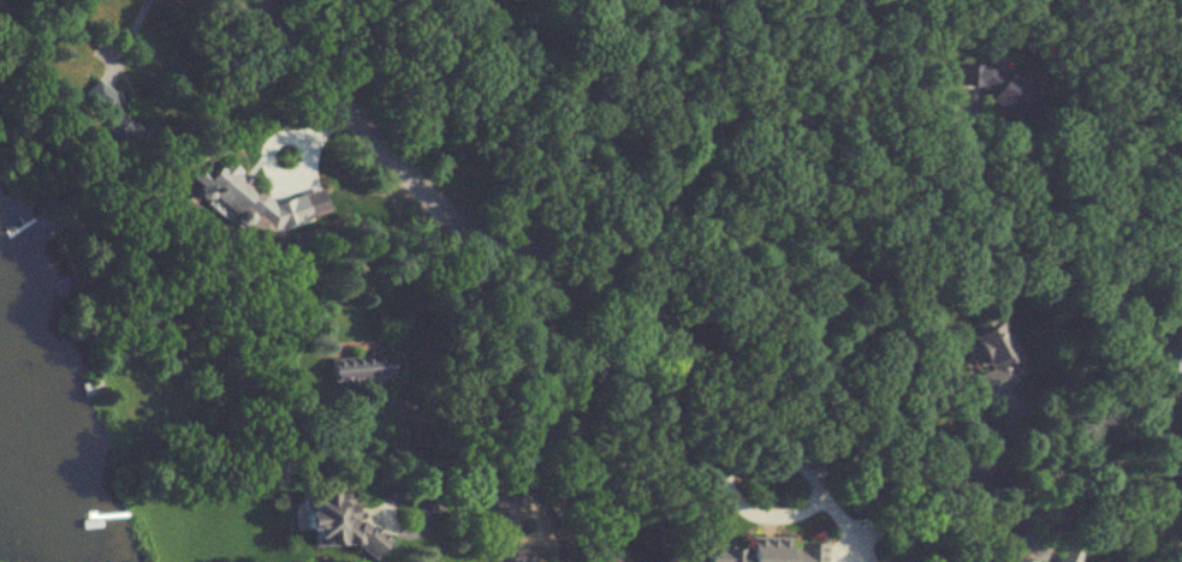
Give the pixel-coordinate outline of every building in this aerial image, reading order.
[(991,107),(1027,109),(1029,70),(957,67),(956,85),(992,86),(991,107)] [(137,116),(123,107),(129,99),(96,76),(82,96),(128,128),(137,116)] [(216,149),(190,178),(246,230),(255,220),(271,234),(284,219),(292,226),(309,208),(294,194),(281,208),(216,149)] [(988,395),(1030,377),(1005,319),(967,336),(983,371),(978,374),(988,395)] [(330,384),(390,382),(389,356),(329,358),(330,384)] [(311,549),(381,547),(380,522),(351,523),(351,492),(299,493),(300,530),(310,530),(311,549)] [(825,540),(747,538),(747,548),(707,547),(707,561),(825,561),(825,540)] [(1084,552),(1077,548),(1069,561),(1078,561),(1084,552)] [(1009,554),(1006,561),(1029,561),(1009,554)]
